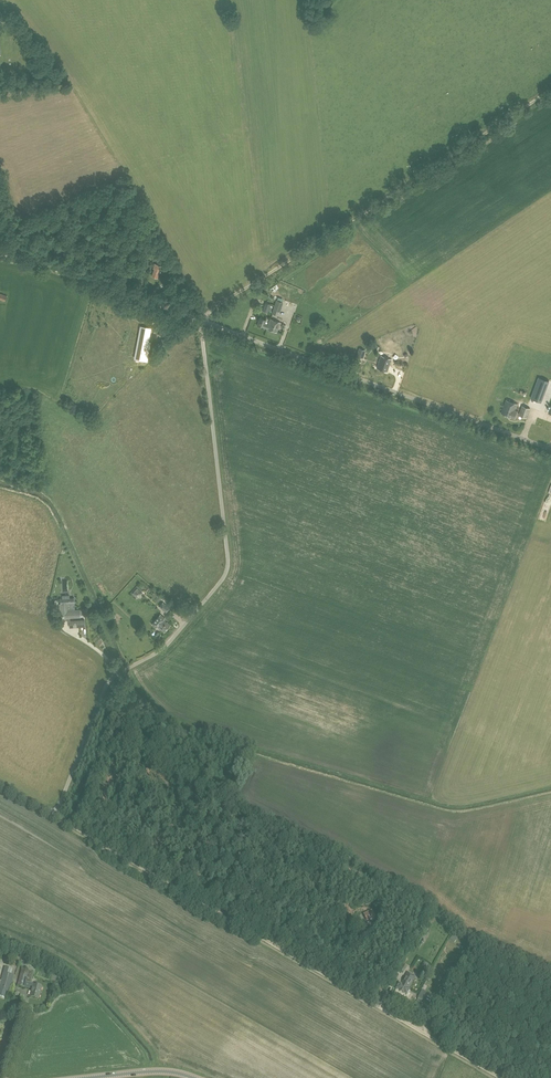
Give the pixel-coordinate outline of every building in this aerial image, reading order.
[(152,275),(157,277),(161,266),(155,264),(154,268),(155,268),(152,275)] [(272,313),(279,316),(284,302),(277,299),(272,313)] [(262,311),(268,313),(271,304),(265,302),(262,311)] [(257,325),(267,328),(268,324),(267,323),(268,322),(266,321),(266,320),(260,317),(257,325)] [(267,328),(277,332),(280,322),(270,318),(268,324),(267,328)] [(147,357),(149,343),(147,342),(150,328),(141,327),(135,355),(147,357)] [(356,356),(363,358),(366,350),(359,348),(356,356)] [(377,368),(387,371),(391,359),(381,355),(377,368)] [(501,413),(515,418),(518,410),(515,410),(518,404),(506,399),(501,413)] [(519,414),(527,418),(530,408),(522,405),(519,414)] [(130,593),(136,598),(143,591),(137,585),(130,593)] [(69,622),(69,628),(85,626),(85,620),(71,621),(70,618),(81,617),(80,609),(75,609),(74,597),(70,598),(61,599),(61,603),(62,612),(62,617),(62,619),(68,619),(68,622),(69,622)] [(159,606),(166,612),(170,608),(163,602),(159,606)] [(157,626),(164,632),(170,625),(163,619),(165,618),(160,614),(152,624),(156,627),(157,626)] [(375,917),(372,910),(364,914),(367,921),(375,917)] [(449,939),(455,943),(458,937),(453,934),(449,939)] [(414,946),(419,949),(424,939),(420,937),(414,946)] [(5,997),(6,991),(10,992),(14,975),(8,973),(9,968),(5,966),(3,973),(0,973),(0,996),(5,997)] [(30,996),(39,998),(42,987),(33,985),(30,984),(33,972),(22,969),(18,985),(32,989),(30,996)] [(401,984),(409,988),(414,978),(412,977),(413,975),(408,972),(401,984)] [(403,992),(407,995),(410,989),(409,988),(401,984),(399,983),(396,988),(400,991),(403,993),(403,992)] [(422,1000),(426,993),(422,990),(418,998),(422,1000)]
